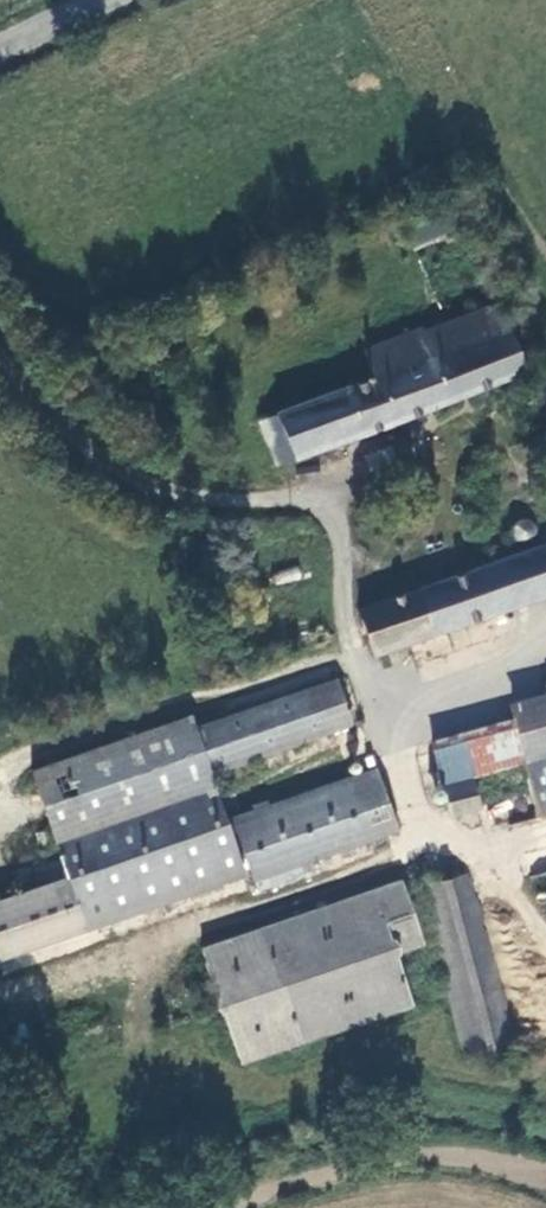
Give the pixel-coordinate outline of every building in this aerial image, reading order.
[(421,243),(477,220),(468,197),(412,221),(421,243)] [(409,426),(535,376),(507,305),(434,333),(432,329),(377,352),(389,382),(274,427),(290,469),(347,449),(409,426)] [(411,476),(400,449),(377,457),(388,484),(411,476)] [(528,543),(533,545),(537,545),(542,544),(545,542),(545,541),(545,525),(542,522),(538,520),(533,521),(529,523),(526,526),(524,530),(524,535),(525,539),(528,543)] [(490,570),(487,559),(472,564),(476,575),(370,612),(386,656),(545,601),(545,551),(490,570)] [(246,848),(253,845),(265,882),(383,842),(383,841),(384,841),(409,832),(389,776),(381,779),(379,771),(280,805),(278,802),(265,806),(266,810),(237,820),(222,774),(361,726),(345,681),(206,729),(202,716),(43,772),(79,879),(0,906),(0,940),(7,961),(255,876),(246,848)] [(524,714),(527,727),(444,749),(461,815),(490,808),(482,777),(535,763),(545,802),(545,708),(524,714)] [(433,889),(478,1058),(526,1047),(481,876),(433,889)] [(406,953),(434,944),(414,883),(213,951),(252,1064),(424,1006),(406,953)]
